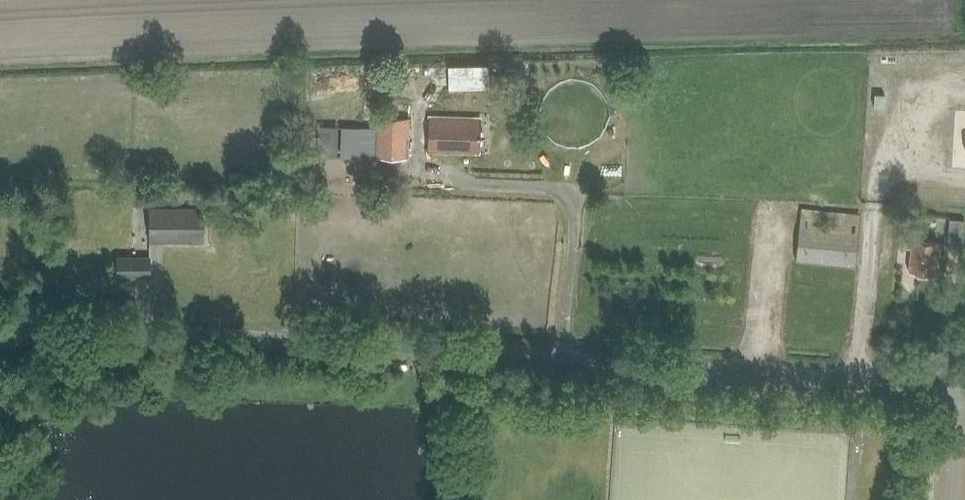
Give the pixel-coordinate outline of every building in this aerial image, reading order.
[(485,65),(446,66),(447,89),(487,87),(485,65)] [(874,95),(873,107),(884,107),(885,95),(874,95)] [(428,153),(479,154),(480,119),(429,117),(428,153)] [(407,157),(408,120),(377,119),(377,130),(319,128),(319,155),(407,157)] [(150,209),(150,243),(204,242),(203,216),(197,216),(197,209),(150,209)] [(794,262),(854,268),(860,217),(800,211),(794,262)] [(924,224),(924,226),(947,228),(946,249),(961,251),(964,220),(925,217),(924,224)] [(923,241),(924,226),(924,224),(909,222),(908,240),(912,240),(909,272),(934,275),(937,243),(923,241)] [(114,278),(151,277),(151,255),(114,256),(114,278)]
